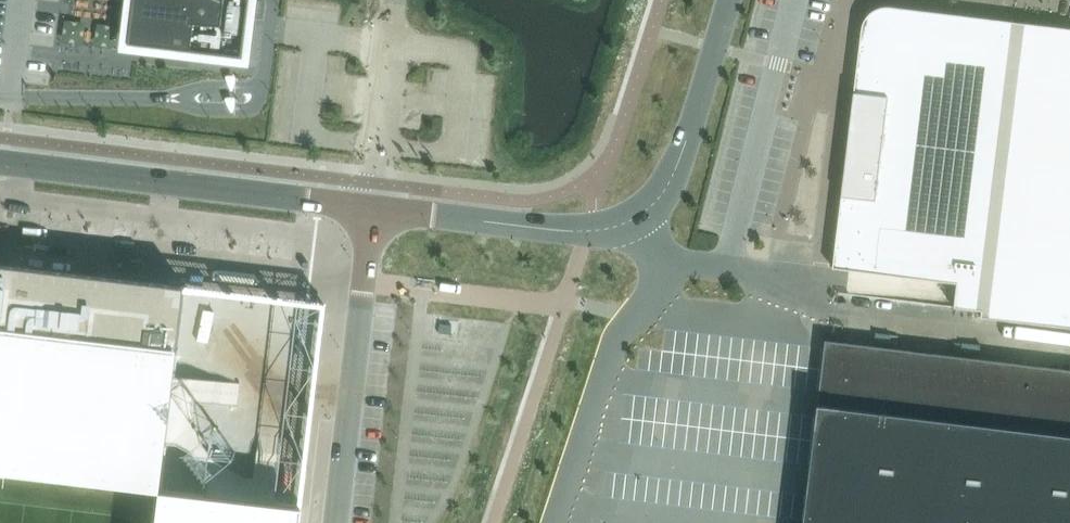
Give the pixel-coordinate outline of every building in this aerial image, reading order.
[(128,44),(243,58),(250,0),(133,0),(128,44)] [(831,267),(952,282),(949,306),(981,310),(980,317),(1069,328),(1069,41),(1017,34),(1017,29),(984,25),(984,30),(895,19),(894,28),(893,38),(860,34),(831,267)] [(324,303),(0,265),(0,484),(151,502),(148,522),(299,522),(324,303)] [(824,340),(802,522),(1069,522),(1069,369),(824,340)]
